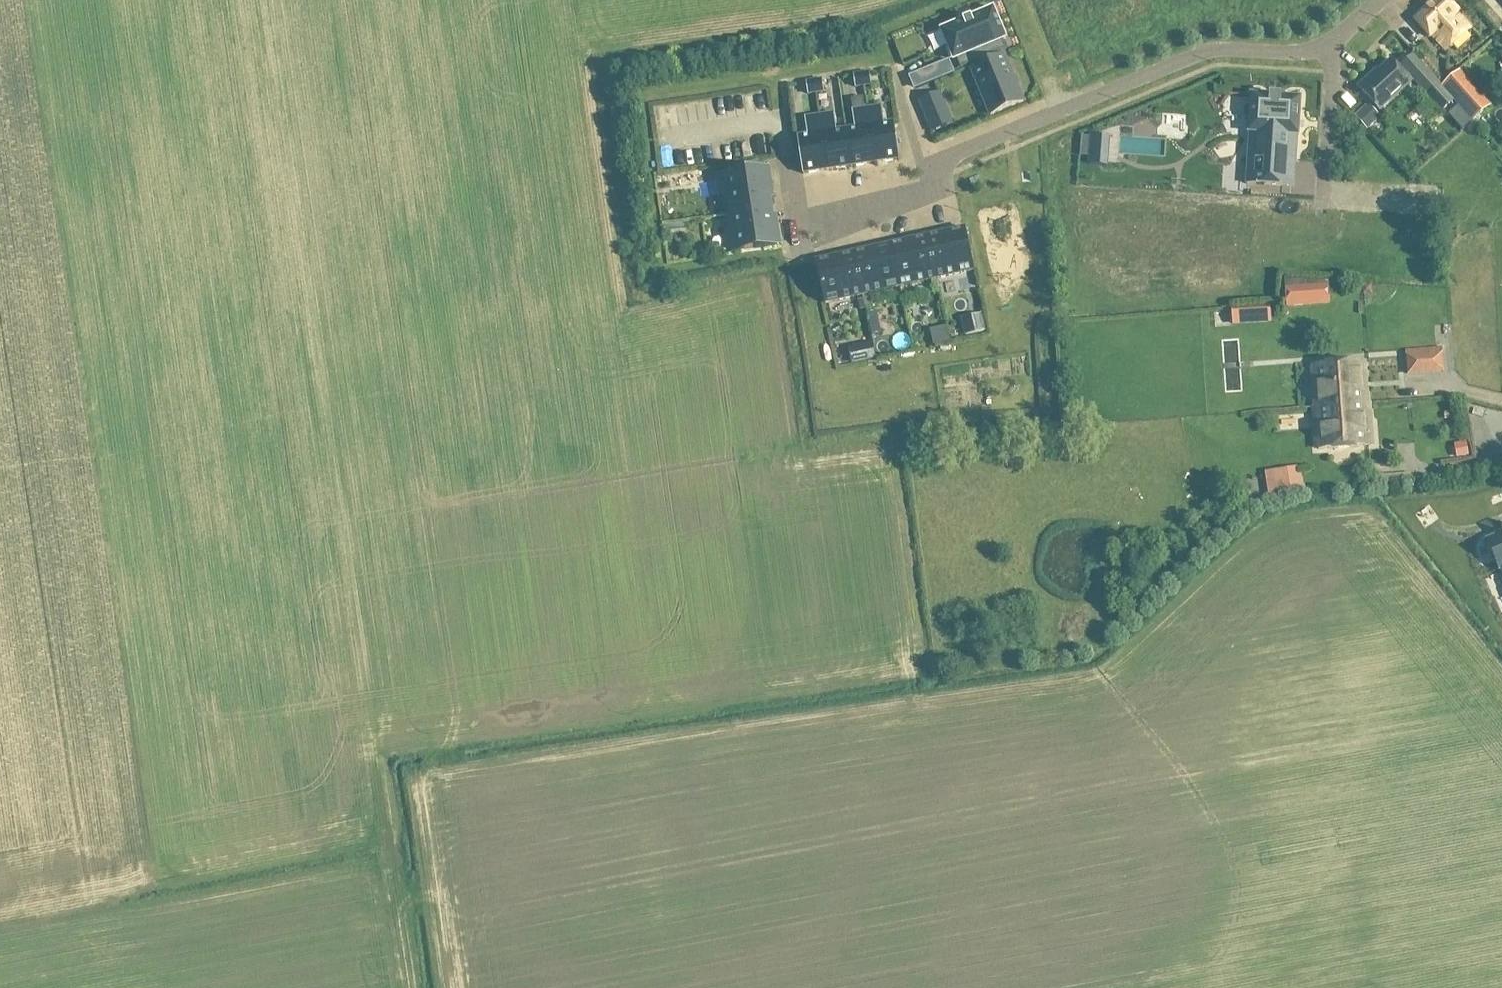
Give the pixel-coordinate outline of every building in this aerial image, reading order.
[(1445,49),(1468,29),(1454,14),(1457,11),(1448,0),(1435,0),(1413,19),(1429,36),(1432,34),(1445,49)] [(1006,48),(1002,38),(1005,37),(993,7),(941,29),(953,59),(956,58),(960,67),(1002,50),(1006,48)] [(1441,111),(1453,100),(1447,94),(1412,53),(1399,64),(1441,111)] [(971,68),(990,114),(1022,100),(1003,54),(971,68)] [(948,58),(926,68),(932,81),(954,72),(948,58)] [(1358,86),(1379,110),(1411,81),(1391,59),(1372,76),(1371,74),(1358,86)] [(1460,70),(1453,76),(1441,86),(1448,93),(1447,94),(1453,100),(1458,106),(1459,106),(1472,120),(1490,105),(1460,70)] [(869,71),(861,72),(862,85),(871,83),(869,71)] [(862,85),(861,72),(853,74),(854,86),(862,85)] [(821,78),(813,80),(815,92),(823,91),(821,78)] [(815,92),(813,80),(805,81),(807,93),(815,92)] [(1300,96),(1250,93),(1247,132),(1249,132),(1245,183),(1293,186),(1296,134),(1297,135),(1300,96)] [(931,131),(942,126),(952,122),(944,104),(935,108),(924,112),(931,131)] [(881,105),(866,107),(869,125),(874,162),(899,158),(893,121),(883,123),(881,105)] [(869,125),(866,107),(851,109),(854,127),(845,128),(850,165),(874,162),(869,125)] [(850,165),(845,128),(836,130),(833,112),(818,114),(821,132),(827,169),(850,165)] [(821,132),(818,114),(804,116),(807,134),(797,136),(802,173),(827,169),(821,132)] [(1112,157),(1113,129),(1102,129),(1101,157),(1112,157)] [(727,217),(771,210),(766,172),(759,173),(758,161),(728,165),(730,177),(721,178),(727,217)] [(687,221),(685,210),(670,213),(672,224),(687,221)] [(776,243),(771,210),(727,217),(732,250),(776,243)] [(926,235),(936,278),(973,270),(963,227),(926,235)] [(936,278),(926,235),(889,243),(899,286),(936,278)] [(899,286),(889,243),(853,251),(862,294),(899,286)] [(825,303),(862,294),(853,251),(815,259),(825,303)] [(1307,286),(1285,287),(1286,306),(1308,305),(1307,286)] [(985,303),(974,306),(978,325),(990,322),(985,303)] [(1243,309),(1231,310),(1231,319),(1232,324),(1246,323),(1244,308),(1243,309)] [(852,344),(854,355),(880,349),(877,338),(852,344)] [(1405,349),(1405,353),(1404,353),(1406,375),(1444,372),(1442,346),(1405,349)] [(1315,406),(1366,403),(1363,362),(1312,365),(1315,406)] [(1370,445),(1366,403),(1315,406),(1318,449),(1370,445)] [(1462,448),(1475,445),(1472,432),(1459,435),(1462,448)] [(1303,488),(1299,465),(1273,469),(1276,493),(1303,488)] [(1501,567),(1501,533),(1487,539),(1500,568),(1501,567)]
